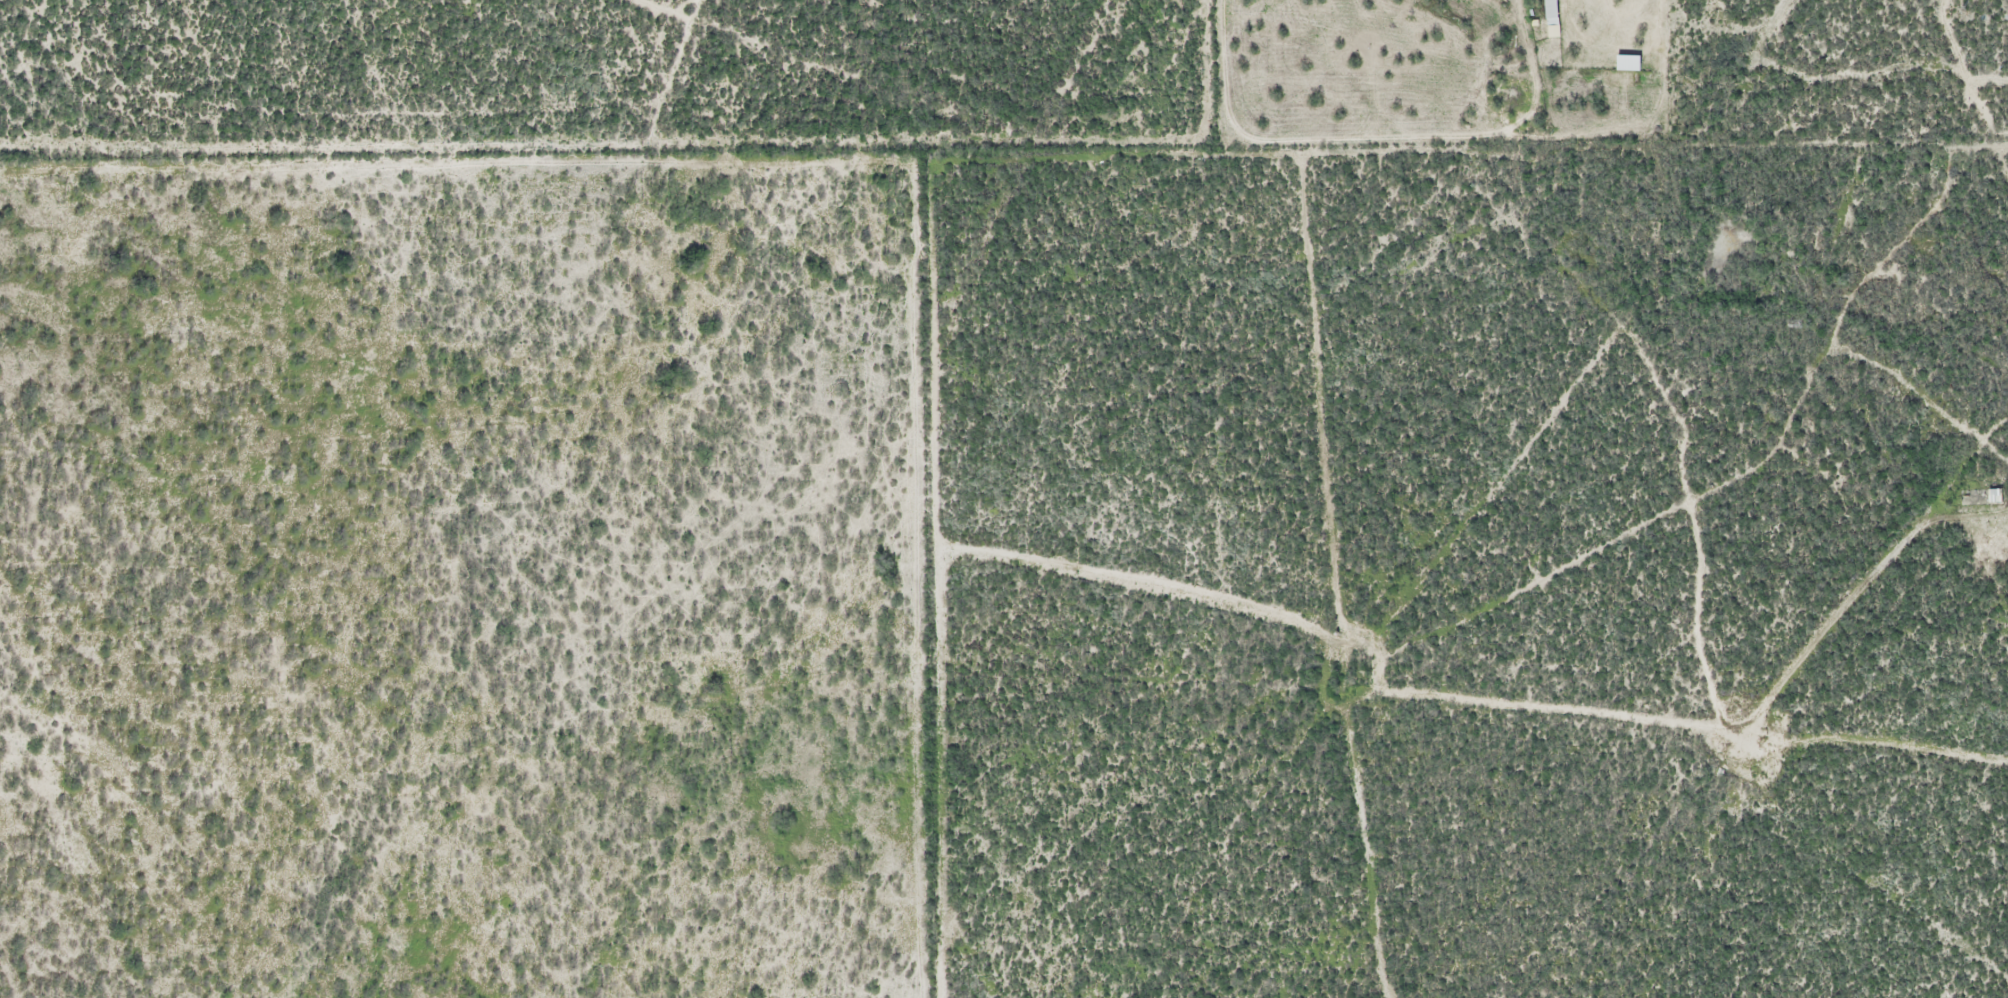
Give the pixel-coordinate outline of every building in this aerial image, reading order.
[(1559,0),(1547,0),(1547,19),(1560,19),(1559,0)]
